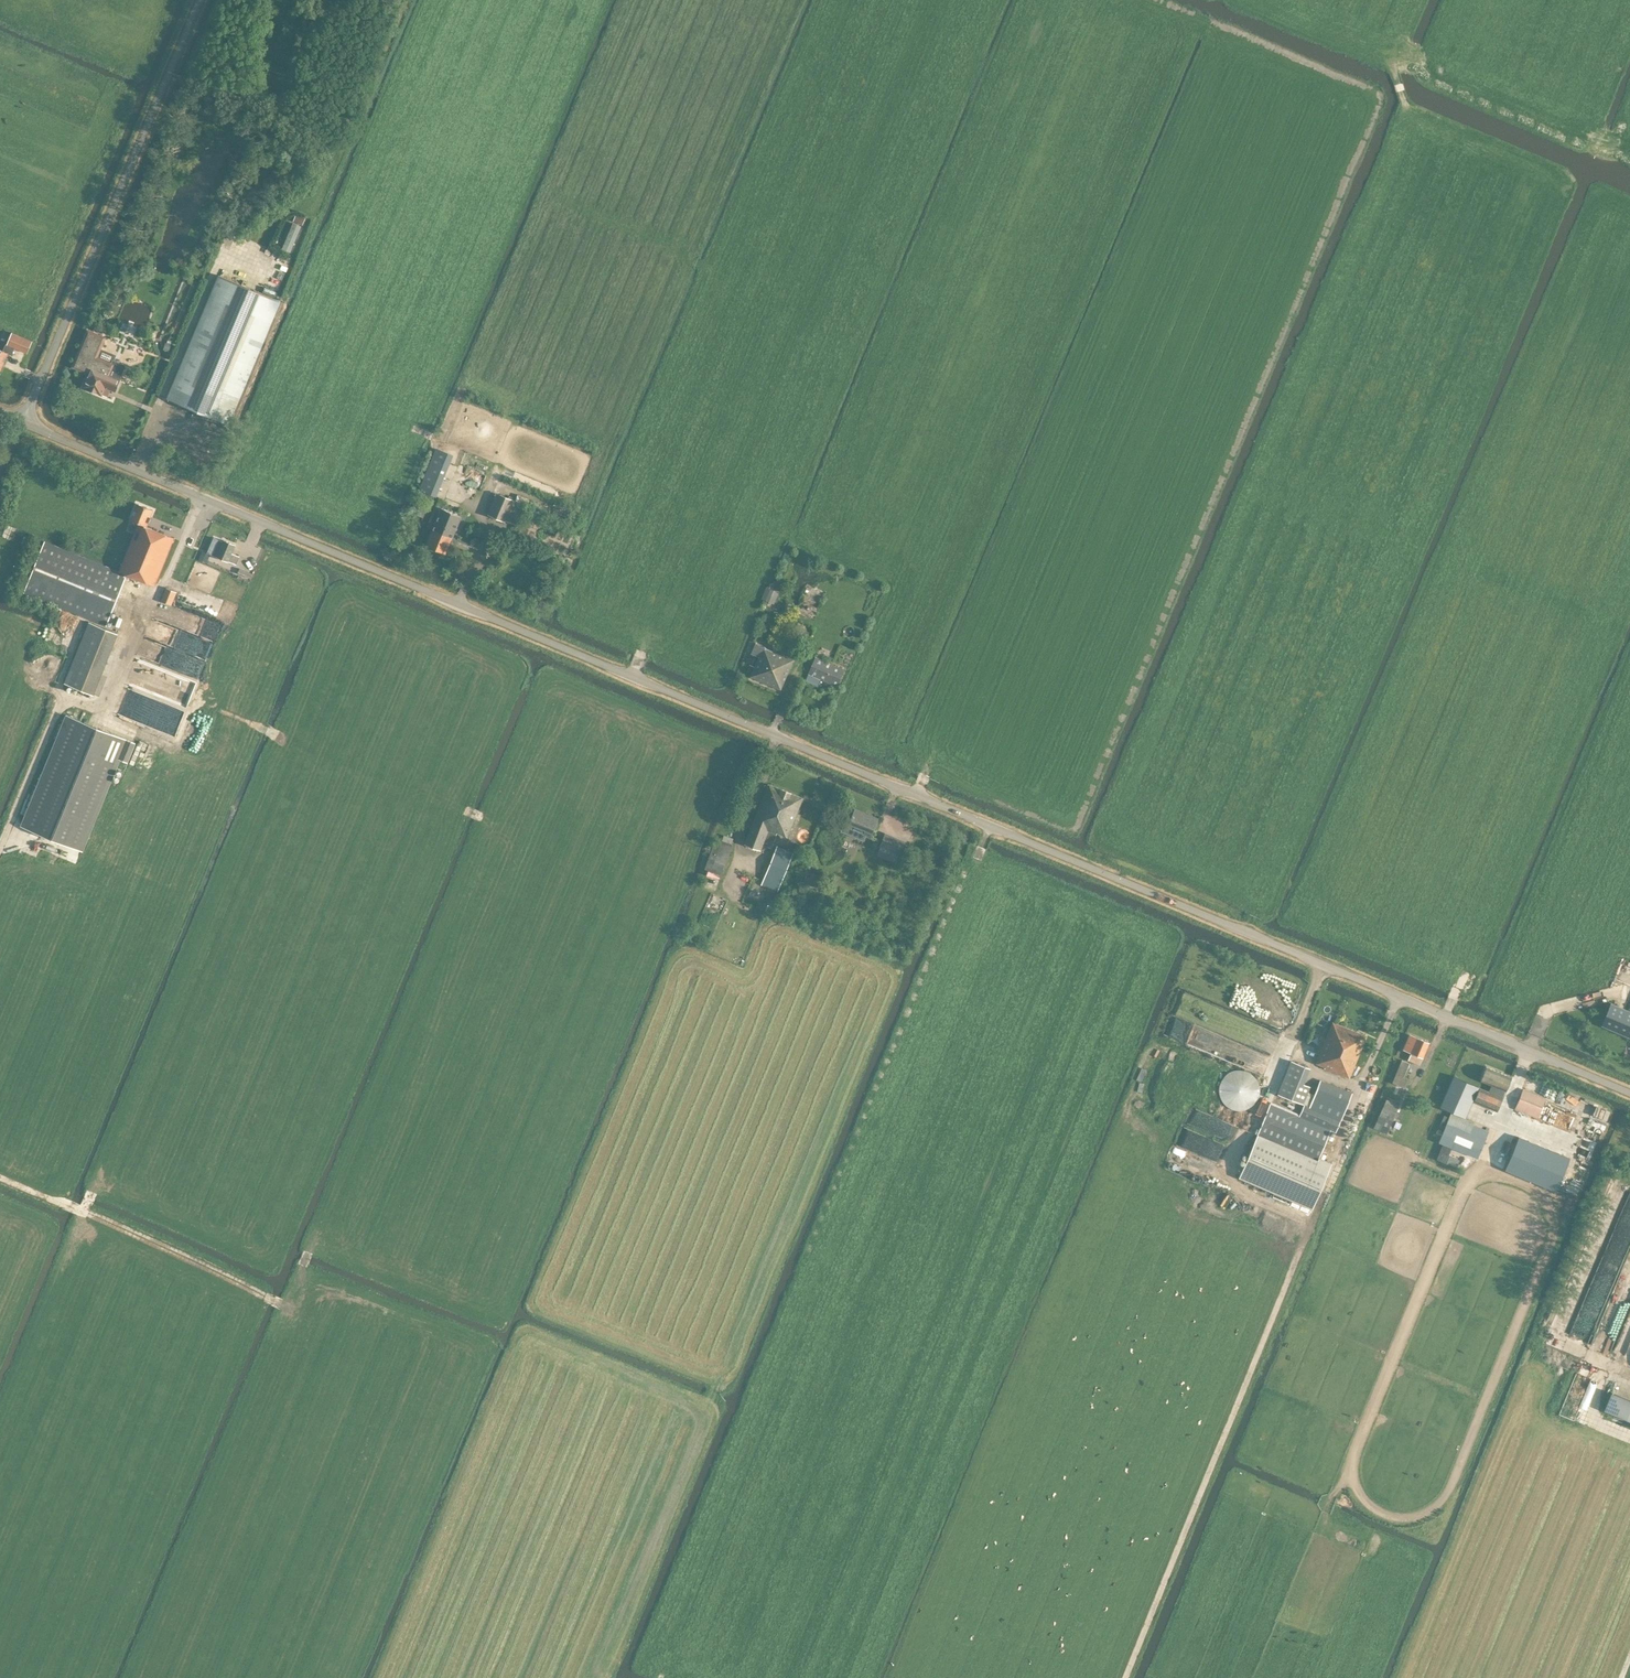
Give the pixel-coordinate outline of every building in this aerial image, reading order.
[(263,83),(263,69),(253,68),(253,83),(263,83)] [(296,213),(292,221),(302,226),(306,218),(296,213)] [(292,252),(301,226),(291,223),(283,249),(292,252)] [(229,424),(280,302),(218,276),(167,399),(229,424)] [(134,323),(144,327),(152,309),(143,304),(134,323)] [(119,379),(125,365),(116,361),(114,364),(97,357),(105,337),(88,330),(72,367),(88,374),(82,388),(102,396),(102,395),(107,397),(110,390),(115,392),(120,379),(119,379)] [(0,350),(0,371),(8,354),(12,356),(14,350),(27,355),(31,343),(11,335),(6,347),(5,346),(3,351),(0,350)] [(450,464),(433,457),(419,490),(436,497),(450,464)] [(524,506),(518,504),(513,501),(497,494),(488,515),(505,521),(505,520),(516,524),(524,506)] [(44,542),(23,593),(91,621),(106,626),(126,575),(154,586),(174,538),(146,527),(153,510),(136,504),(130,520),(138,523),(119,572),(44,542)] [(446,554),(461,517),(441,508),(426,545),(446,554)] [(224,540),(216,557),(228,563),(229,562),(236,565),(239,557),(232,553),(235,545),(224,540)] [(761,599),(774,604),(779,593),(766,587),(761,599)] [(161,601),(171,606),(177,592),(166,588),(161,601)] [(548,605),(540,602),(537,608),(545,611),(548,605)] [(89,622),(65,683),(93,695),(118,634),(89,622)] [(793,660),(755,643),(751,653),(759,656),(750,677),(780,690),(793,660)] [(837,687),(844,670),(815,657),(805,681),(815,686),(818,679),(837,687)] [(133,665),(119,706),(182,726),(195,685),(133,665)] [(68,716),(27,816),(23,826),(84,851),(121,760),(127,763),(135,744),(68,716)] [(773,842),(777,833),(787,837),(803,798),(768,784),(768,786),(765,785),(762,791),(765,792),(744,844),(761,851),(766,839),(773,842)] [(863,835),(870,838),(878,819),(855,810),(849,824),(864,831),(863,835)] [(899,855),(900,856),(905,843),(885,835),(879,847),(880,848),(876,856),(895,864),(899,855)] [(721,874),(724,866),(725,866),(733,845),(731,844),(733,839),(723,836),(722,841),(716,839),(713,847),(706,869),(721,874)] [(775,853),(763,882),(779,889),(791,859),(775,853)] [(803,882),(817,888),(822,878),(808,872),(803,882)] [(776,898),(768,895),(765,902),(759,900),(754,912),(768,918),(776,898)] [(1610,1005),(1601,1025),(1629,1037),(1629,1004),(1627,1010),(1611,1003),(1610,1005)] [(1269,1053),(1278,1031),(1216,1007),(1204,1037),(1203,1036),(1198,1048),(1237,1063),(1241,1054),(1243,1055),(1245,1048),(1261,1054),(1259,1061),(1262,1063),(1261,1065),(1266,1067),(1271,1053),(1269,1053)] [(1323,1069),(1349,1079),(1366,1036),(1332,1022),(1315,1063),(1324,1067),(1323,1069)] [(1409,1035),(1403,1050),(1410,1053),(1407,1060),(1419,1065),(1428,1043),(1409,1035)] [(1404,1077),(1410,1063),(1401,1060),(1392,1083),(1405,1088),(1408,1079),(1404,1077)] [(1291,1061),(1277,1094),(1303,1105),(1303,1104),(1304,1104),(1299,1116),(1270,1104),(1256,1137),(1317,1163),(1319,1160),(1330,1131),(1336,1133),(1352,1094),(1320,1081),(1314,1095),(1308,1092),(1310,1087),(1299,1083),(1306,1067),(1291,1061)] [(1479,1088),(1473,1101),(1497,1111),(1503,1098),(1502,1097),(1505,1091),(1511,1077),(1486,1067),(1480,1080),(1491,1085),(1488,1092),(1479,1088)] [(1260,1091),(1260,1090),(1259,1086),(1258,1082),(1256,1078),(1254,1076),(1252,1074),(1249,1072),(1245,1070),(1240,1070),(1236,1070),(1232,1071),(1228,1073),(1225,1076),(1222,1078),(1220,1082),(1219,1086),(1219,1090),(1219,1094),(1220,1099),(1222,1101),(1224,1105),(1227,1106),(1230,1109),(1234,1110),(1238,1111),(1242,1111),(1246,1110),(1250,1108),(1253,1105),(1256,1102),(1258,1099),(1259,1094),(1260,1091)] [(1453,1076),(1440,1107),(1465,1118),(1478,1087),(1453,1076)] [(1523,1090),(1514,1109),(1537,1118),(1547,1122),(1551,1111),(1542,1107),(1545,1099),(1523,1090)] [(1387,1134),(1399,1105),(1386,1100),(1373,1128),(1387,1134)] [(1451,1113),(1438,1142),(1477,1158),(1485,1139),(1489,1131),(1473,1124),(1473,1122),(1451,1113)] [(1256,1137),(1239,1177),(1312,1208),(1330,1165),(1319,1160),(1317,1163),(1256,1137)] [(1518,1137),(1504,1170),(1536,1183),(1555,1191),(1569,1158),(1518,1137)] [(1440,1152),(1437,1160),(1455,1167),(1458,1159),(1448,1155),(1451,1149),(1442,1145),(1440,1152)]
